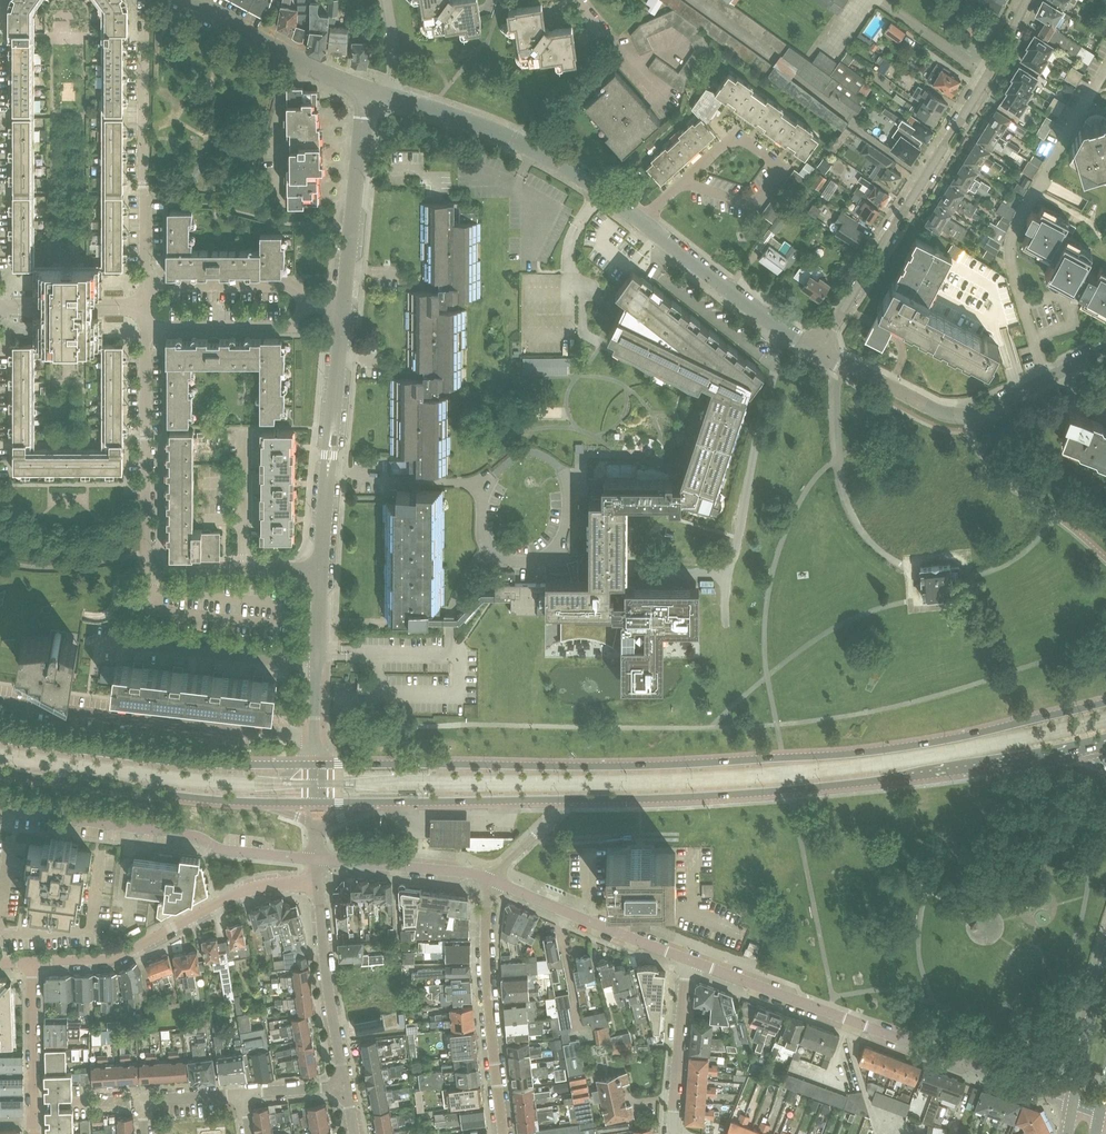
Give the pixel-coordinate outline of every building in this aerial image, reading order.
[(12,7),(9,7),(9,32),(13,32),(13,111),(35,111),(35,18),(32,18),(32,7),(37,0),(14,0),(12,7)] [(105,8),(106,19),(103,18),(102,111),(123,111),(123,32),(128,32),(128,7),(125,7),(122,0),(100,0),(105,8)] [(263,16),(270,4),(271,0),(235,0),(263,16)] [(290,5),(286,4),(287,0),(282,0),(278,27),(285,31),(285,33),(289,35),(291,34),(293,35),(298,20),(298,19),(298,9),(289,8),(290,5)] [(307,47),(309,51),(322,57),(327,55),(329,34),(329,15),(329,14),(328,14),(328,13),(320,12),(317,8),(317,2),(317,0),(298,0),(298,9),(298,19),(305,19),(310,19),(310,30),(307,47)] [(328,14),(329,14),(329,15),(337,16),(339,0),(329,0),(328,13),(328,14)] [(421,28),(421,29),(422,31),(423,32),(424,33),(426,35),(428,35),(431,35),(460,31),(461,37),(461,39),(462,40),(463,40),(464,41),(465,41),(467,40),(468,39),(469,38),(468,30),(480,28),(480,24),(481,24),(477,0),(416,0),(421,28)] [(663,1),(661,0),(647,0),(646,3),(651,6),(648,10),(655,14),(663,1)] [(682,0),(674,0),(670,5),(675,9),(682,0)] [(680,13),(687,4),(682,0),(675,9),(680,13)] [(728,1),(727,0),(719,0),(715,6),(721,10),(728,1)] [(837,15),(848,0),(817,0),(837,15)] [(1001,0),(981,0),(999,12),(1000,10),(1001,11),(1003,7),(1002,5),(1004,2),(1001,0)] [(1036,11),(1037,13),(1036,14),(1043,18),(1046,20),(1041,27),(1037,33),(1074,56),(1080,46),(1056,31),(1059,27),(1065,18),(1067,19),(1069,15),(1055,6),(1055,7),(1043,0),(1040,6),(1038,6),(1036,11)] [(730,2),(728,1),(721,10),(727,15),(734,5),(733,4),(730,2)] [(564,70),(564,68),(563,61),(575,59),(574,51),(575,50),(572,25),(552,28),(552,25),(548,22),(544,22),(541,3),(517,7),(517,9),(508,10),(510,23),(503,24),(502,24),(501,25),(500,26),(500,28),(501,29),(501,30),(503,30),(504,30),(511,30),(514,56),(516,61),(516,62),(518,64),(519,65),(521,66),(523,66),(525,67),(555,62),(555,67),(556,70),(556,71),(558,72),(559,73),(561,72),(563,72),(563,71),(564,70)] [(693,8),(687,4),(680,13),(685,17),(693,8)] [(740,9),(734,5),(727,15),(733,19),(740,9)] [(174,17),(176,14),(164,8),(159,16),(171,22),(174,17)] [(685,17),(691,21),(698,11),(693,8),(685,17)] [(673,9),(660,15),(666,28),(672,25),(673,9)] [(672,25),(677,29),(686,18),(673,9),(672,25)] [(746,14),(740,9),(733,19),(739,23),(746,14)] [(704,15),(698,11),(691,21),(697,25),(704,15)] [(752,18),(746,14),(739,23),(745,28),(752,18)] [(659,30),(666,28),(660,15),(653,17),(659,30)] [(699,27),(702,29),(709,19),(704,15),(697,25),(699,27)] [(653,17),(647,20),(653,33),(659,30),(653,17)] [(677,29),(683,33),(691,22),(686,18),(677,29)] [(758,23),(752,18),(745,28),(752,32),(758,23)] [(298,19),(298,20),(293,35),(294,38),(299,40),(303,40),(305,30),(305,19),(298,19)] [(708,33),(714,23),(709,19),(702,29),(708,33)] [(647,36),(653,33),(647,20),(641,23),(647,36)] [(906,31),(892,21),(885,31),(899,41),(906,31)] [(683,33),(688,37),(700,28),(691,22),(683,33)] [(647,36),(641,23),(640,24),(630,34),(634,42),(647,36)] [(708,33),(713,37),(720,27),(714,23),(708,33)] [(752,32),(758,37),(764,27),(758,23),(752,32)] [(348,27),(331,26),(329,51),(347,52),(348,27)] [(713,37),(718,41),(725,31),(720,27),(713,37)] [(770,32),(764,27),(758,37),(764,41),(770,32)] [(370,52),(370,28),(364,28),(364,37),(366,38),(366,42),(353,42),(352,61),(354,62),(355,63),(356,64),(358,65),(359,65),(360,65),(366,67),(367,65),(367,63),(367,61),(368,60),(369,54),(369,52),(370,52)] [(688,37),(692,43),(704,38),(700,28),(688,37)] [(724,44),(731,35),(725,31),(718,41),(724,44)] [(770,32),(764,41),(770,45),(777,36),(770,32)] [(1031,41),(1027,46),(1047,59),(1051,53),(1049,52),(1053,46),(1033,33),(1029,40),(1031,41)] [(724,44),(729,48),(736,39),(731,35),(724,44)] [(649,42),(647,36),(634,42),(637,48),(649,42)] [(783,40),(777,36),(770,45),(776,50),(783,40)] [(704,38),(692,43),(695,50),(711,51),(704,38)] [(730,49),(735,52),(742,42),(736,39),(729,48),(730,49)] [(776,50),(782,54),(789,45),(783,40),(776,50)] [(652,49),(649,42),(637,48),(639,54),(652,49)] [(740,56),(747,46),(742,42),(735,52),(740,56)] [(795,49),(789,45),(782,54),(788,59),(795,49)] [(812,60),(820,49),(814,45),(807,56),(812,60)] [(740,56),(745,60),(752,50),(747,46),(740,56)] [(1044,64),(1047,59),(1027,46),(1023,52),(1025,53),(1021,59),(1042,72),(1046,65),(1044,64)] [(788,59),(794,63),(801,54),(800,53),(795,49),(788,59)] [(695,50),(690,56),(702,64),(711,51),(695,50)] [(747,61),(751,64),(758,54),(752,50),(745,60),(747,61)] [(847,51),(841,60),(848,65),(855,57),(847,51)] [(758,54),(751,64),(756,68),(763,58),(758,54)] [(800,67),(807,58),(801,54),(794,63),(800,67)] [(880,55),(876,61),(887,69),(891,63),(880,55)] [(648,68),(653,72),(661,60),(656,56),(648,68)] [(698,70),(702,64),(690,56),(686,61),(698,70)] [(832,57),(823,70),(830,75),(837,65),(839,62),(832,57)] [(756,68),(762,72),(769,62),(763,58),(756,68)] [(855,95),(865,81),(866,79),(840,60),(839,62),(837,65),(830,75),(823,70),(811,61),(807,58),(800,67),(796,73),(824,94),(855,115),(854,116),(855,116),(861,107),(857,105),(861,99),(855,95)] [(653,72),(659,76),(667,64),(661,60),(653,72)] [(686,61),(682,67),(694,75),(698,70),(686,61)] [(773,65),(769,62),(762,72),(767,76),(774,66),(773,65)] [(667,64),(659,76),(664,80),(673,68),(667,64)] [(956,85),(960,79),(950,73),(951,71),(944,67),(943,68),(936,64),(927,79),(952,94),(953,92),(953,93),(954,93),(955,93),(956,92),(957,91),(957,90),(957,89),(957,88),(956,88),(957,86),(956,85)] [(1015,72),(1012,78),(1032,91),(1036,85),(1034,84),(1038,78),(1017,65),(1014,71),(1015,72)] [(1080,79),(1083,73),(1072,66),(1068,72),(1080,79)] [(682,67),(678,72),(686,78),(691,79),(694,75),(682,67)] [(664,80),(670,84),(678,72),(673,68),(664,80)] [(659,120),(615,70),(595,88),(598,92),(585,103),(593,112),(589,115),(615,144),(623,153),(659,120)] [(686,78),(678,72),(670,84),(684,94),(686,78)] [(1076,85),(1080,79),(1068,72),(1064,78),(1076,85)] [(727,74),(714,94),(706,88),(691,109),(701,119),(694,125),(692,123),(679,135),(680,137),(667,149),(665,146),(651,159),(653,161),(645,168),(660,184),(672,173),(674,175),(679,171),(677,169),(700,149),(701,151),(706,146),(705,144),(715,134),(706,124),(721,103),(720,102),(721,99),(725,102),(728,99),(736,104),(733,108),(756,124),(758,121),(766,126),(764,129),(786,145),(788,142),(796,148),(794,150),(805,158),(819,138),(811,133),(813,130),(797,119),(795,122),(781,112),(783,109),(767,97),(765,101),(751,91),(753,87),(737,76),(735,79),(727,74)] [(1010,84),(1006,90),(1027,103),(1030,97),(1029,96),(1032,91),(1012,78),(1008,83),(1010,84)] [(922,102),(940,113),(947,102),(918,85),(912,95),(922,102)] [(305,205),(305,202),(319,201),(318,150),(321,150),(321,125),(318,125),(317,90),(303,90),(303,86),(287,87),(288,129),(291,129),(291,163),(288,163),(289,201),(289,206),(305,205)] [(1004,97),(1001,103),(1007,107),(1004,113),(1017,121),(1025,109),(1023,108),(1027,103),(1006,90),(1003,96),(1004,97)] [(1054,96),(1050,102),(1062,109),(1066,103),(1054,96)] [(903,107),(908,111),(911,106),(906,102),(903,107)] [(917,110),(916,112),(934,123),(940,113),(922,102),(917,110)] [(1058,115),(1062,109),(1050,102),(1047,108),(1058,115)] [(885,106),(882,112),(899,123),(902,118),(885,106)] [(1023,133),(1026,128),(995,109),(993,112),(991,113),(989,116),(990,118),(988,120),(1004,130),(1008,124),(1023,133)] [(928,139),(933,131),(919,122),(920,120),(910,114),(906,120),(902,118),(899,123),(924,140),(926,141),(928,139)] [(1089,173),(1098,170),(1101,171),(1101,170),(1102,168),(1105,167),(1105,117),(1102,115),(1099,114),(1096,114),(1090,115),(1088,117),(1086,120),(1083,126),(1082,126),(1069,149),(1070,150),(1072,146),(1075,148),(1077,156),(1081,168),(1082,168),(1089,172),(1089,173)] [(13,268),(34,268),(35,268),(35,267),(35,195),(35,190),(35,116),(13,116),(13,268)] [(103,268),(123,268),(123,195),(123,190),(123,117),(103,116),(103,190),(103,195),(103,267),(103,268)] [(1046,117),(1036,134),(1044,138),(1054,121),(1046,117)] [(982,130),(1012,150),(1017,153),(1020,148),(1001,135),(1004,130),(988,120),(987,122),(985,122),(984,125),(984,127),(982,130)] [(913,135),(899,125),(892,136),(898,140),(892,147),(891,148),(892,149),(910,161),(910,162),(911,161),(919,149),(920,149),(920,148),(919,148),(911,142),(910,141),(910,139),(913,135)] [(839,135),(843,139),(845,140),(851,131),(846,127),(839,135)] [(1009,154),(1012,150),(982,130),(980,133),(978,133),(976,136),(977,139),(976,139),(992,149),(995,145),(1009,154)] [(1040,145),(1037,149),(1046,155),(1052,144),(1043,138),(1039,144),(1040,145)] [(971,148),(969,151),(999,170),(1002,165),(988,156),(991,151),(975,141),(975,142),(972,142),(970,146),(971,148)] [(880,163),(886,155),(867,142),(861,152),(874,162),(875,160),(880,163)] [(996,175),(999,170),(969,151),(967,154),(965,154),(963,157),(964,159),(963,160),(979,170),(981,166),(996,175)] [(1042,160),(1033,154),(1030,160),(1038,166),(1042,160)] [(1039,167),(1029,161),(1022,171),(1032,177),(1039,167)] [(958,169),(957,171),(987,190),(990,186),(975,176),(978,172),(962,162),(961,164),(959,164),(957,167),(958,169)] [(899,178),(901,175),(883,163),(872,179),(890,191),(894,185),(895,185),(897,186),(901,180),(899,178)] [(795,169),(791,175),(803,184),(807,178),(795,169)] [(991,193),(987,190),(957,171),(954,175),(952,175),(950,178),(951,180),(950,181),(966,191),(969,186),(984,195),(987,198),(991,193)] [(812,186),(819,190),(826,179),(819,174),(812,186)] [(799,190),(803,184),(791,175),(786,180),(799,190)] [(857,186),(854,192),(865,199),(868,195),(882,204),(882,203),(885,205),(889,198),(886,197),(888,194),(861,175),(858,180),(872,189),(869,194),(857,186)] [(1031,180),(1025,177),(1021,184),(1026,187),(1031,180)] [(821,194),(829,199),(839,184),(831,179),(821,194)] [(786,180),(782,186),(795,195),(799,190),(786,180)] [(1026,188),(1018,182),(1014,188),(1022,194),(1026,188)] [(945,189),(944,192),(974,211),(977,206),(962,197),(965,193),(949,183),(949,184),(946,184),(944,187),(945,189)] [(790,201),(795,195),(782,186),(778,191),(790,201)] [(790,201),(778,191),(774,197),(786,207),(790,201)] [(879,208),(865,199),(854,192),(853,192),(854,193),(851,198),(858,202),(852,212),(858,216),(859,215),(870,222),(879,208)] [(939,196),(937,199),(938,200),(938,201),(953,211),(956,207),(971,216),(974,211),(944,192),(941,196),(939,196)] [(1020,198),(1015,195),(1010,204),(1014,207),(1020,198)] [(774,197),(770,203),(782,212),(786,207),(774,197)] [(410,490),(417,490),(418,474),(450,474),(450,398),(439,398),(439,386),(466,386),(466,310),(454,310),(454,298),(481,298),(481,222),(454,222),(454,203),(442,203),(420,203),(420,279),(432,279),(432,284),(432,291),(405,291),(405,367),(417,367),(417,372),(417,378),(390,378),(390,455),(410,455),(410,460),(410,474),(410,490)] [(770,203),(765,208),(778,218),(780,215),(782,212),(770,203)] [(1016,209),(1006,203),(1003,209),(1013,215),(1016,209)] [(933,210),(931,213),(965,234),(968,230),(964,227),(949,218),(952,213),(936,204),(936,205),(934,205),(932,208),(933,210)] [(1026,223),(1031,226),(1023,242),(1049,256),(1050,255),(1053,256),(1045,272),(1059,279),(1072,287),(1072,286),(1072,287),(1072,297),(1083,301),(1082,302),(1105,316),(1105,270),(1101,267),(1097,274),(1095,273),(1096,271),(1087,267),(1086,269),(1082,267),(1091,251),(1077,243),(1065,236),(1068,230),(1073,233),(1076,226),(1068,222),(1069,221),(1042,206),(1038,213),(1032,210),(1027,219),(1028,220),(1026,223)] [(765,208),(761,214),(774,224),(778,218),(765,208)] [(193,220),(193,209),(169,209),(169,250),(168,250),(168,275),(178,275),(178,271),(198,271),(198,274),(209,274),(209,271),(221,271),(221,274),(232,274),(232,271),(252,271),(252,274),(283,274),(283,264),(286,264),(286,243),(283,244),(283,233),(262,233),(262,249),(193,249),(193,240),(190,240),(190,220),(193,220)] [(854,219),(842,211),(835,221),(831,222),(829,225),(830,229),(855,245),(855,244),(855,243),(861,233),(862,234),(863,233),(850,224),(854,219)] [(976,241),(965,234),(931,213),(929,216),(927,216),(924,220),(925,222),(925,223),(940,232),(943,228),(973,246),(976,241)] [(780,215),(778,218),(774,224),(769,230),(776,235),(787,220),(780,215)] [(997,225),(1005,229),(1006,230),(1011,220),(1003,215),(1000,219),(996,225),(997,225)] [(998,241),(1005,229),(997,225),(994,231),(997,232),(993,238),(998,241)] [(778,250),(783,243),(772,235),(767,242),(770,245),(760,258),(778,271),(782,267),(787,270),(800,251),(792,245),(785,255),(778,250)] [(867,333),(885,342),(897,319),(987,367),(998,346),(925,307),(951,257),(958,262),(965,250),(952,243),(946,253),(916,237),(893,280),(892,280),(877,309),(879,310),(867,333)] [(794,276),(805,283),(802,287),(813,294),(812,295),(819,300),(830,284),(819,277),(817,280),(810,275),(816,267),(805,260),(794,276)] [(34,332),(34,344),(35,344),(35,346),(65,346),(65,344),(72,344),(72,346),(103,346),(103,344),(103,332),(103,315),(96,315),(95,309),(95,302),(95,297),(103,297),(103,284),(103,268),(103,267),(72,267),(72,269),(65,269),(65,267),(35,267),(35,268),(34,268),(34,284),(34,296),(37,296),(37,297),(44,297),(44,302),(44,310),(44,315),(44,316),(37,316),(38,316),(34,316),(34,332)] [(644,279),(633,270),(615,292),(625,299),(607,335),(614,338),(612,343),(622,349),(634,353),(645,360),(655,364),(664,369),(676,374),(688,381),(698,385),(701,379),(711,384),(712,384),(713,381),(714,381),(747,392),(748,389),(750,391),(753,387),(757,389),(765,379),(762,376),(764,373),(756,367),(644,279)] [(1020,323),(1009,327),(1012,337),(1023,334),(1020,323)] [(178,338),(168,338),(168,363),(169,363),(169,423),(190,423),(190,412),(193,412),(193,392),(190,392),(190,373),(193,373),(193,362),(261,362),(261,419),(277,419),(277,413),(283,413),(283,407),(286,407),(286,389),(283,389),(283,369),(286,369),(286,349),(283,349),(283,338),(252,338),(252,341),(231,341),(231,338),(221,338),(221,341),(209,341),(209,338),(198,338),(198,341),(178,341),(178,338)] [(35,349),(35,346),(35,344),(34,344),(13,344),(14,470),(123,470),(124,344),(103,344),(103,346),(103,449),(35,449),(35,349)] [(568,374),(568,357),(523,357),(523,374),(568,374)] [(699,628),(699,586),(625,585),(625,587),(623,587),(623,580),(625,580),(626,498),(668,498),(668,505),(687,505),(711,513),(712,513),(714,513),(715,513),(717,513),(718,512),(719,511),(720,510),(721,509),(722,507),(722,506),(722,504),(721,503),(721,502),(720,500),(719,499),(718,498),(716,498),(716,497),(719,498),(722,492),(718,490),(724,474),(721,473),(747,392),(714,381),(713,381),(712,384),(711,384),(681,476),(679,476),(679,474),(637,460),(637,463),(607,463),(607,476),(604,476),(604,481),(594,481),(594,491),(594,498),(589,498),(589,578),(575,578),(546,578),(546,583),(496,582),(496,593),(480,593),(477,598),(457,617),(440,617),(440,623),(459,623),(476,606),(484,599),(494,599),(511,599),(514,599),(514,611),(539,610),(566,611),(566,619),(561,619),(564,619),(563,638),(560,639),(556,640),(557,641),(561,640),(565,638),(569,637),(574,637),(578,636),(582,636),(586,637),(590,637),(594,638),(598,639),(602,640),(606,641),(610,643),(613,645),(617,647),(621,649),(621,684),(663,685),(664,647),(666,645),(666,644),(664,645),(664,628),(699,628)] [(1099,426),(1100,424),(1081,417),(1082,414),(1069,409),(1064,422),(1068,423),(1062,439),(1089,449),(1087,452),(1105,459),(1105,429),(1099,426)] [(171,469),(168,469),(168,475),(171,475),(171,484),(168,484),(169,492),(171,492),(171,502),(168,502),(168,508),(171,508),(171,517),(168,517),(168,524),(171,524),(171,534),(169,534),(169,541),(172,541),(172,556),(221,556),(221,532),(206,532),(204,532),(204,530),(195,530),(194,429),(171,429),(171,437),(168,437),(168,443),(171,443),(171,453),(168,453),(168,460),(171,460),(171,469)] [(294,516),(294,491),(294,485),(294,480),(294,451),(294,444),(294,429),(262,429),(262,538),(294,538),(294,522),(294,516)] [(410,474),(410,460),(391,460),(391,474),(410,474)] [(440,617),(440,605),(444,605),(444,491),(417,490),(410,490),(397,490),(397,496),(397,502),(384,502),(384,617),(412,617),(412,627),(413,627),(413,625),(440,626),(440,627),(440,623),(440,617)] [(935,596),(940,596),(940,595),(950,594),(950,595),(953,595),(953,594),(961,593),(959,566),(949,567),(949,566),(950,566),(950,564),(947,565),(938,566),(932,566),(932,567),(922,568),(922,567),(920,567),(920,570),(921,570),(921,578),(921,580),(922,597),(925,597),(925,596),(935,595),(935,596)] [(53,603),(42,606),(42,613),(50,613),(53,603)] [(32,669),(58,684),(70,690),(71,689),(72,689),(76,656),(79,642),(61,634),(60,634),(60,633),(59,633),(58,632),(57,633),(56,633),(55,634),(53,639),(51,638),(51,635),(53,635),(53,634),(23,637),(19,664),(24,665),(32,669)] [(16,638),(2,640),(1,646),(14,648),(16,638)] [(116,664),(102,662),(100,680),(114,681),(113,688),(114,688),(128,690),(131,690),(150,692),(153,692),(156,693),(176,695),(193,697),(234,702),(273,706),(274,706),(277,681),(263,680),(264,674),(257,674),(257,672),(254,672),(253,679),(237,677),(223,675),(224,670),(217,669),(217,668),(214,668),(213,674),(197,672),(183,671),(184,665),(177,664),(177,663),(174,663),(173,670),(156,668),(143,666),(144,661),(137,660),(137,659),(134,658),(133,665),(116,663),(116,664)] [(372,682),(358,680),(357,691),(371,693),(372,682)] [(471,818),(430,817),(430,838),(430,844),(459,845),(471,845),(471,818)] [(66,839),(59,838),(52,837),(51,841),(45,840),(44,846),(30,844),(28,855),(32,855),(29,876),(32,876),(29,897),(33,897),(31,912),(44,914),(45,923),(54,922),(56,911),(73,914),(75,902),(78,903),(80,888),(81,882),(85,883),(87,862),(91,863),(92,852),(77,851),(78,845),(72,844),(72,840),(66,839)] [(488,837),(471,837),(468,837),(467,844),(467,849),(475,850),(482,850),(485,851),(487,851),(490,850),(493,850),(496,849),(499,848),(502,846),(505,845),(507,844),(509,842),(511,840),(514,837),(498,837),(488,837)] [(652,892),(676,892),(675,853),(651,853),(651,847),(631,847),(631,853),(607,853),(607,893),(631,892),(631,898),(652,898),(652,892)] [(166,861),(135,857),(132,879),(128,879),(126,894),(149,897),(163,898),(162,901),(159,902),(157,914),(162,918),(194,900),(194,901),(193,902),(193,903),(208,894),(202,866),(197,866),(198,857),(167,853),(166,861)] [(357,878),(345,878),(345,883),(343,885),(346,888),(347,912),(353,912),(352,901),(358,901),(358,898),(357,878)] [(370,913),(368,880),(368,879),(362,879),(362,878),(357,878),(358,898),(364,898),(365,913),(370,913)] [(374,879),(368,880),(370,913),(375,913),(374,902),(380,901),(380,899),(380,881),(374,881),(374,879)] [(388,914),(393,914),(391,883),(386,883),(385,881),(380,881),(380,899),(380,901),(388,901),(388,914)] [(713,884),(701,884),(702,896),(713,896),(713,884)] [(354,939),(354,932),(349,933),(347,912),(346,888),(343,885),(340,889),(334,890),(337,924),(337,932),(338,940),(354,939)] [(405,939),(414,938),(420,889),(417,891),(410,891),(409,891),(409,890),(408,890),(408,889),(407,889),(406,889),(406,890),(405,890),(405,891),(405,892),(405,898),(404,898),(404,914),(405,939)] [(420,889),(414,938),(469,937),(469,928),(457,928),(445,927),(450,893),(420,889)] [(457,928),(469,928),(469,913),(468,895),(450,893),(445,927),(457,928)] [(271,899),(272,901),(277,919),(282,939),(285,949),(292,947),(293,948),(296,948),(294,940),(291,929),(285,907),(288,903),(284,901),(283,896),(271,899)] [(271,921),(277,919),(272,901),(270,901),(270,900),(266,901),(266,903),(261,905),(270,937),(275,936),(271,921)] [(306,937),(297,903),(291,905),(288,903),(285,907),(291,929),(294,940),(296,948),(293,948),(293,949),(290,951),(284,952),(285,966),(309,964),(306,937)] [(501,936),(506,938),(511,929),(520,908),(509,903),(506,904),(501,936)] [(272,951),(270,937),(261,905),(260,905),(260,906),(255,907),(256,908),(251,910),(255,927),(262,926),(262,934),(264,933),(265,939),(264,939),(268,952),(272,951)] [(529,912),(520,908),(511,929),(506,938),(516,943),(518,954),(522,953),(520,942),(518,941),(520,938),(518,937),(529,912)] [(529,935),(538,916),(529,912),(518,937),(520,938),(526,941),(532,944),(535,938),(529,935)] [(230,940),(226,940),(228,957),(228,960),(254,956),(253,951),(250,951),(249,943),(246,943),(243,923),(237,924),(234,924),(233,924),(230,924),(229,925),(227,926),(230,940)] [(548,960),(550,971),(551,977),(552,977),(552,981),(558,980),(555,962),(554,961),(554,960),(560,960),(559,954),(556,934),(544,936),(548,960)] [(234,997),(228,960),(228,957),(226,940),(218,942),(217,936),(202,939),(206,963),(213,962),(214,970),(221,968),(226,1001),(235,1000),(234,997)] [(430,951),(469,950),(469,939),(439,940),(439,943),(429,943),(429,941),(419,941),(419,951),(430,951)] [(362,953),(362,941),(339,943),(339,944),(338,945),(339,950),(340,950),(341,959),(355,958),(355,960),(362,960),(363,964),(378,963),(384,962),(384,954),(368,955),(368,953),(362,953)] [(758,951),(760,945),(753,943),(750,941),(748,947),(758,951)] [(744,954),(756,958),(759,952),(746,947),(744,954)] [(197,950),(186,952),(191,986),(197,985),(195,971),(200,970),(197,950)] [(470,961),(469,950),(430,951),(430,956),(446,956),(446,962),(470,961)] [(414,951),(403,951),(403,952),(403,963),(415,963),(414,951)] [(191,986),(186,952),(174,954),(177,974),(183,973),(186,997),(192,996),(191,986)] [(163,957),(158,959),(168,986),(172,985),(168,972),(174,970),(169,955),(167,955),(165,954),(163,955),(163,957)] [(591,955),(575,958),(581,985),(577,986),(580,1002),(587,1000),(584,985),(586,985),(585,978),(595,976),(591,955)] [(285,967),(284,958),(278,958),(279,961),(274,961),(275,968),(285,967)] [(163,988),(168,986),(158,959),(153,961),(151,959),(148,960),(148,963),(147,963),(152,978),(159,976),(163,988)] [(599,966),(605,988),(614,986),(616,993),(619,1005),(625,1003),(623,994),(621,987),(615,967),(613,962),(611,963),(610,960),(608,961),(608,960),(606,961),(604,959),(601,960),(600,962),(598,963),(599,966)] [(537,972),(550,971),(548,960),(537,961),(501,963),(502,974),(537,972)] [(137,962),(127,967),(132,976),(135,1000),(140,999),(139,989),(144,988),(141,971),(137,962)] [(470,974),(470,964),(446,964),(446,968),(444,967),(417,969),(418,972),(412,972),(412,977),(446,975),(446,974),(462,973),(462,974),(470,974)] [(623,994),(625,1003),(631,1002),(631,1004),(646,1000),(642,986),(639,975),(637,966),(625,969),(624,966),(621,965),(615,967),(621,987),(623,994)] [(660,1030),(661,1015),(665,971),(655,970),(656,966),(656,965),(654,965),(652,965),(645,965),(637,966),(639,975),(642,986),(646,1000),(648,1005),(654,1029),(655,1034),(657,1042),(664,1041),(665,1030),(663,1030),(660,1030)] [(310,978),(309,966),(292,968),(293,975),(281,976),(281,981),(310,978)] [(132,976),(127,967),(118,972),(122,981),(124,995),(129,995),(130,1005),(136,1004),(135,1000),(132,976)] [(116,972),(106,973),(107,1010),(112,1010),(112,997),(117,997),(116,972)] [(538,977),(537,972),(502,974),(502,983),(528,982),(528,978),(538,977)] [(93,973),(83,974),(84,1013),(90,1013),(89,998),(94,998),(93,973)] [(107,1010),(106,973),(95,973),(96,998),(102,998),(102,1011),(107,1010)] [(45,978),(45,997),(57,997),(57,1010),(62,1010),(61,974),(47,975),(45,978)] [(71,974),(61,974),(62,1010),(67,1010),(67,999),(72,999),(71,974)] [(83,974),(73,974),(74,998),(79,998),(80,1014),(84,1013),(83,974)] [(8,977),(3,977),(0,975),(0,1046),(15,1045),(15,1047),(17,1047),(15,992),(17,990),(12,986),(12,981),(10,983),(8,982),(6,980),(8,977)] [(471,988),(470,977),(461,978),(461,976),(445,977),(446,982),(429,984),(429,991),(432,991),(471,988)] [(311,989),(310,978),(281,981),(282,986),(294,984),(295,991),(311,989)] [(528,986),(528,982),(502,983),(503,992),(539,989),(538,985),(528,986)] [(728,1022),(726,1013),(725,1013),(720,990),(708,985),(702,983),(700,982),(699,983),(700,983),(698,984),(697,985),(697,986),(696,993),(696,994),(696,996),(697,996),(696,998),(695,998),(695,999),(694,1009),(701,1009),(705,1010),(705,1008),(711,1009),(710,1020),(728,1022)] [(472,999),(471,988),(432,991),(433,998),(453,997),(454,1003),(462,1002),(462,1000),(472,999)] [(557,1009),(569,1007),(568,1007),(570,1006),(569,999),(563,1000),(561,992),(554,993),(553,988),(555,997),(556,1007),(557,1009)] [(284,1003),(313,1000),(311,989),(295,991),(296,997),(283,999),(284,1003)] [(503,992),(503,1000),(529,999),(529,995),(539,994),(539,989),(503,992)] [(732,994),(720,990),(725,1013),(726,1013),(730,1012),(732,1022),(738,1020),(735,1006),(732,995),(732,994)] [(555,997),(549,998),(545,998),(547,1008),(556,1007),(555,997)] [(314,1011),(313,1000),(284,1003),(284,1008),(297,1006),(298,1013),(314,1011)] [(504,1012),(536,1009),(536,1005),(535,1000),(526,1001),(504,1003),(504,1012)] [(744,1000),(742,1006),(744,1014),(747,1015),(751,1003),(744,1000)] [(757,1005),(751,1003),(747,1015),(753,1017),(752,1020),(760,1023),(755,1037),(759,1039),(770,1009),(757,1004),(757,1005)] [(473,1016),(472,1006),(461,1007),(461,1006),(450,1007),(450,1012),(435,1014),(436,1020),(473,1016)] [(556,1007),(547,1008),(548,1018),(552,1017),(558,1016),(557,1009),(556,1007)] [(569,1007),(557,1009),(558,1016),(560,1026),(560,1028),(561,1031),(568,1030),(568,1027),(572,1026),(569,1007)] [(537,1019),(536,1009),(504,1012),(505,1021),(527,1019),(537,1019)] [(783,1014),(770,1009),(759,1039),(754,1053),(759,1054),(760,1051),(761,1051),(768,1032),(775,1035),(778,1029),(781,1020),(783,1014)] [(274,1077),(270,1050),(268,1050),(265,1028),(252,1029),(251,1018),(250,1012),(249,1012),(243,1013),(242,1010),(237,1011),(238,1013),(240,1025),(249,1078),(274,1077)] [(206,1023),(212,1022),(211,1013),(195,1015),(196,1025),(206,1023)] [(279,1032),(281,1031),(310,1026),(309,1022),(311,1020),(310,1016),(308,1015),(308,1014),(291,1018),(292,1023),(286,1024),(286,1026),(280,1027),(278,1027),(279,1032)] [(379,1016),(356,1019),(358,1032),(380,1028),(379,1016)] [(474,1027),(473,1016),(436,1020),(436,1026),(453,1024),(453,1029),(474,1027)] [(558,1016),(552,1017),(553,1026),(560,1026),(558,1016)] [(794,1048),(804,1021),(790,1016),(785,1028),(783,1027),(777,1042),(794,1048)] [(68,1017),(45,1017),(45,1027),(68,1026),(68,1027),(80,1027),(80,1021),(74,1021),(74,1022),(68,1022),(68,1017)] [(594,1020),(590,1021),(592,1028),(609,1024),(608,1017),(594,1020)] [(543,1023),(537,1023),(537,1019),(527,1019),(505,1021),(506,1031),(543,1027),(543,1023)] [(106,1021),(90,1021),(90,1026),(90,1029),(106,1029),(106,1021)] [(406,1023),(408,1033),(414,1033),(418,1032),(417,1021),(406,1023)] [(743,1021),(738,1022),(736,1023),(740,1036),(742,1043),(748,1041),(746,1034),(747,1034),(743,1021)] [(212,1023),(214,1035),(221,1080),(232,1079),(229,1054),(223,1055),(221,1046),(225,1046),(223,1033),(221,1022),(212,1023)] [(693,1022),(692,1032),(711,1033),(711,1029),(719,1029),(718,1024),(693,1022)] [(806,1044),(814,1047),(822,1028),(806,1022),(792,1058),(800,1060),(806,1044)] [(197,1032),(197,1034),(199,1044),(204,1081),(217,1080),(213,1057),(207,1058),(205,1043),(207,1043),(206,1036),(206,1031),(207,1031),(206,1023),(196,1025),(197,1032)] [(249,1078),(240,1025),(234,1026),(237,1053),(233,1053),(237,1079),(249,1078)] [(68,1026),(45,1027),(45,1036),(80,1036),(80,1027),(68,1027),(68,1026)] [(310,1026),(281,1031),(282,1036),(288,1035),(288,1036),(295,1035),(295,1041),(312,1037),(314,1035),(313,1031),(311,1030),(310,1026)] [(560,1026),(553,1026),(553,1027),(552,1027),(553,1037),(559,1036),(558,1028),(560,1028),(560,1026)] [(544,1032),(543,1027),(506,1031),(507,1040),(507,1041),(529,1038),(529,1034),(544,1032)] [(839,1035),(822,1028),(814,1047),(824,1050),(827,1052),(825,1058),(830,1060),(839,1035)] [(103,1042),(113,1042),(112,1031),(102,1032),(103,1042)] [(577,1123),(579,1123),(580,1129),(597,1126),(596,1120),(594,1120),(585,1073),(579,1039),(570,1041),(568,1031),(561,1032),(569,1076),(577,1123)] [(447,1057),(477,1054),(475,1032),(445,1035),(447,1057)] [(612,1042),(631,1040),(629,1032),(611,1036),(612,1042)] [(723,1044),(722,1038),(717,1037),(717,1038),(710,1038),(711,1033),(692,1032),(691,1041),(723,1044)] [(414,1033),(408,1033),(410,1057),(417,1056),(414,1033)] [(647,1037),(648,1043),(649,1043),(657,1042),(655,1034),(651,1035),(651,1036),(647,1037)] [(45,1036),(45,1046),(68,1046),(68,1041),(80,1041),(80,1036),(45,1036)] [(291,1048),(284,1049),(285,1054),(298,1051),(314,1049),(312,1037),(295,1041),(296,1045),(290,1047),(291,1048)] [(556,1049),(558,1049),(562,1048),(561,1039),(554,1040),(556,1049)] [(361,1048),(363,1049),(364,1054),(392,1049),(392,1044),(379,1047),(377,1040),(362,1043),(360,1045),(361,1048)] [(637,1050),(635,1045),(632,1046),(631,1040),(612,1042),(613,1053),(637,1050)] [(724,1049),(723,1044),(691,1041),(690,1051),(709,1053),(710,1048),(724,1049)] [(528,1042),(507,1045),(509,1055),(541,1051),(541,1046),(529,1048),(528,1042)] [(192,1082),(204,1081),(199,1044),(193,1045),(195,1060),(189,1060),(192,1082)] [(775,1057),(780,1047),(774,1044),(770,1055),(775,1057)] [(120,1063),(115,1063),(116,1082),(128,1082),(126,1053),(125,1045),(120,1045),(121,1058),(120,1058),(120,1063)] [(877,1049),(865,1045),(858,1061),(865,1064),(864,1066),(870,1069),(871,1066),(877,1049)] [(45,1049),(46,1061),(67,1060),(66,1048),(45,1049)] [(293,1059),(286,1060),(287,1065),(316,1060),(315,1055),(317,1053),(316,1049),(314,1049),(298,1051),(299,1057),(292,1058),(293,1059)] [(393,1054),(392,1049),(364,1054),(364,1059),(363,1060),(364,1064),(366,1065),(366,1066),(382,1063),(381,1057),(393,1054)] [(888,1054),(877,1049),(871,1066),(876,1068),(875,1071),(874,1073),(880,1076),(881,1073),(882,1070),(888,1054)] [(23,1050),(1,1051),(1,1055),(0,1055),(0,1060),(23,1060),(23,1050)] [(168,1060),(163,1060),(164,1079),(176,1078),(174,1050),(168,1050),(169,1055),(168,1055),(168,1060)] [(178,1050),(174,1050),(176,1078),(188,1078),(186,1059),(181,1059),(180,1055),(179,1055),(178,1050)] [(141,1081),(153,1080),(151,1051),(146,1052),(146,1057),(146,1062),(140,1062),(141,1081)] [(163,1060),(158,1061),(157,1056),(156,1051),(151,1051),(153,1080),(164,1079),(163,1060)] [(542,1055),(541,1051),(509,1055),(510,1064),(531,1061),(530,1057),(542,1055)] [(131,1053),(126,1053),(128,1082),(139,1081),(138,1062),(132,1062),(132,1058),(131,1058),(131,1053)] [(97,1064),(92,1065),(93,1084),(104,1083),(103,1054),(98,1055),(98,1059),(97,1059),(97,1064)] [(104,1083),(116,1082),(115,1063),(109,1064),(109,1059),(108,1059),(108,1054),(103,1054),(104,1083)] [(899,1058),(888,1054),(882,1070),(887,1072),(886,1075),(892,1077),(893,1074),(899,1058)] [(442,1070),(478,1066),(477,1056),(455,1059),(455,1063),(441,1065),(442,1070)] [(690,1056),(689,1068),(718,1070),(719,1065),(713,1064),(712,1066),(708,1066),(709,1057),(690,1056)] [(903,1081),(904,1078),(910,1062),(899,1058),(893,1074),(898,1076),(897,1079),(896,1083),(901,1085),(903,1081)] [(23,1060),(0,1060),(0,1066),(1,1066),(1,1071),(23,1071),(23,1060)] [(46,1061),(46,1073),(67,1072),(67,1060),(46,1061)] [(316,1060),(287,1065),(288,1070),(294,1069),(295,1070),(301,1069),(302,1074),(318,1071),(318,1070),(320,1068),(319,1064),(317,1063),(316,1060)] [(411,1062),(413,1074),(422,1073),(420,1061),(411,1062)] [(532,1067),(531,1061),(510,1064),(511,1074),(548,1070),(547,1065),(532,1067)] [(913,1088),(914,1085),(921,1066),(910,1062),(904,1078),(909,1080),(908,1083),(907,1086),(913,1088)] [(402,1064),(383,1068),(382,1063),(366,1066),(368,1077),(401,1071),(401,1069),(403,1069),(402,1064)] [(422,1073),(413,1074),(412,1074),(414,1090),(415,1090),(422,1089),(480,1081),(478,1066),(442,1070),(422,1073)] [(934,1125),(935,1121),(933,1121),(938,1104),(939,1094),(946,1075),(925,1067),(918,1087),(934,1092),(923,1121),(929,1123),(928,1132),(920,1133),(933,1133),(934,1125)] [(565,1068),(561,1068),(554,1069),(556,1081),(566,1079),(565,1068)] [(689,1070),(688,1079),(707,1080),(708,1071),(712,1072),(712,1074),(718,1074),(722,1075),(722,1070),(718,1070),(689,1068),(689,1070)] [(548,1075),(548,1070),(511,1074),(512,1084),(533,1081),(532,1077),(548,1075)] [(90,1084),(89,1071),(80,1072),(81,1084),(90,1084)] [(402,1075),(401,1071),(368,1077),(370,1088),(386,1085),(385,1079),(397,1077),(397,1076),(402,1075)] [(45,1097),(48,1097),(48,1103),(60,1103),(59,1097),(73,1097),(72,1072),(67,1072),(46,1073),(45,1073),(45,1085),(45,1097)] [(602,1101),(604,1114),(606,1123),(629,1118),(630,1120),(638,1117),(636,1104),(627,1106),(622,1084),(629,1082),(627,1072),(618,1074),(597,1079),(602,1101)] [(24,1073),(1,1073),(1,1075),(0,1075),(0,1083),(24,1082),(24,1073)] [(782,1084),(788,1087),(793,1075),(786,1073),(782,1084)] [(798,1077),(793,1075),(788,1087),(790,1087),(794,1089),(798,1077)] [(959,1102),(966,1082),(946,1075),(939,1094),(959,1102)] [(797,1090),(799,1091),(804,1079),(798,1077),(794,1089),(797,1090)] [(707,1080),(688,1079),(688,1085),(687,1090),(716,1092),(717,1087),(711,1087),(711,1089),(706,1089),(707,1080)] [(809,1081),(804,1079),(799,1091),(805,1093),(809,1081)] [(568,1081),(559,1083),(560,1092),(569,1090),(568,1081)] [(815,1083),(809,1081),(805,1093),(811,1095),(815,1083)] [(868,1093),(874,1095),(876,1091),(878,1083),(873,1081),(868,1081),(867,1088),(868,1093)] [(24,1093),(24,1082),(0,1083),(0,1088),(1,1088),(2,1093),(24,1093)] [(820,1086),(815,1083),(811,1095),(816,1097),(820,1086)] [(483,1102),(481,1086),(480,1084),(443,1088),(445,1106),(483,1102)] [(386,1085),(370,1088),(368,1089),(369,1093),(370,1094),(371,1099),(411,1092),(410,1087),(393,1090),(393,1089),(387,1090),(386,1085)] [(826,1088),(820,1086),(816,1097),(822,1099),(826,1088)] [(980,1089),(974,1086),(968,1101),(974,1103),(980,1089)] [(534,1087),(513,1089),(514,1099),(546,1095),(550,1095),(550,1089),(534,1091),(534,1087)] [(786,1099),(785,1099),(798,1104),(800,1099),(795,1097),(797,1090),(794,1089),(790,1087),(788,1094),(786,1099)] [(832,1090),(826,1088),(822,1099),(827,1101),(832,1090)] [(425,1110),(422,1089),(415,1090),(418,1111),(425,1110)] [(848,1096),(844,1107),(860,1113),(865,1115),(871,1117),(862,1089),(849,1094),(848,1096)] [(988,1112),(995,1094),(982,1089),(976,1107),(986,1111),(984,1116),(982,1115),(980,1120),(985,1122),(989,1112),(988,1112)] [(687,1092),(687,1101),(705,1103),(706,1094),(711,1094),(711,1097),(716,1097),(716,1092),(687,1090),(687,1092)] [(827,1101),(833,1103),(837,1092),(832,1090),(827,1101)] [(876,1091),(874,1095),(872,1102),(878,1104),(882,1093),(876,1091)] [(908,1100),(910,1094),(902,1091),(901,1095),(897,1094),(897,1096),(908,1100)] [(412,1096),(411,1092),(371,1099),(372,1103),(371,1104),(371,1108),(373,1109),(373,1110),(390,1108),(389,1101),(395,1100),(395,1099),(412,1096)] [(843,1094),(837,1092),(833,1103),(838,1105),(843,1094)] [(887,1095),(882,1093),(878,1104),(883,1106),(887,1095)] [(848,1096),(843,1094),(838,1105),(844,1107),(848,1096)] [(1007,1098),(995,1094),(988,1112),(989,1112),(998,1115),(996,1120),(994,1119),(993,1124),(997,1126),(1007,1098)] [(24,1105),(24,1095),(1,1095),(1,1098),(0,1098),(0,1105),(24,1105)] [(547,1100),(546,1095),(514,1099),(515,1108),(536,1106),(536,1101),(547,1100)] [(893,1097),(887,1095),(883,1106),(889,1109),(893,1097)] [(899,1099),(893,1097),(889,1109),(895,1111),(899,1099)] [(812,1098),(808,1108),(815,1111),(819,1101),(812,1098)] [(1020,1102),(1007,1098),(997,1126),(1002,1127),(1003,1123),(1001,1122),(1003,1117),(1013,1121),(1020,1102)] [(899,1099),(895,1111),(901,1113),(905,1101),(899,1099)] [(705,1103),(687,1101),(686,1112),(715,1114),(719,1114),(720,1110),(715,1109),(710,1109),(710,1111),(705,1111),(705,1103)] [(911,1103),(905,1101),(901,1113),(907,1116),(911,1103)] [(46,1133),(48,1133),(71,1133),(74,1133),(73,1108),(60,1108),(60,1103),(48,1103),(48,1108),(46,1109),(46,1129),(46,1133)] [(1040,1109),(1022,1103),(1015,1121),(1023,1123),(1026,1130),(1045,1120),(1040,1109)] [(308,1113),(299,1115),(300,1120),(329,1115),(327,1104),(307,1107),(308,1113)] [(750,1116),(754,1106),(749,1104),(748,1107),(738,1133),(750,1133),(752,1128),(744,1125),(746,1121),(748,1121),(750,1116)] [(824,1104),(821,1112),(828,1114),(831,1108),(830,1106),(824,1104)] [(940,1126),(941,1121),(946,1107),(938,1104),(933,1121),(935,1121),(934,1125),(933,1133),(945,1133),(946,1127),(940,1126)] [(24,1105),(0,1105),(0,1111),(1,1111),(1,1115),(24,1115),(24,1105)] [(435,1116),(436,1121),(484,1115),(483,1105),(460,1108),(461,1112),(435,1116)] [(727,1128),(725,1133),(738,1133),(748,1107),(743,1105),(741,1113),(739,1117),(740,1119),(739,1123),(731,1119),(727,1128)] [(269,1106),(253,1109),(255,1120),(284,1116),(283,1111),(270,1113),(269,1106)] [(537,1110),(536,1106),(515,1108),(516,1118),(559,1113),(559,1110),(553,1110),(552,1108),(537,1110)] [(374,1114),(373,1115),(373,1119),(375,1119),(376,1123),(405,1119),(404,1113),(397,1114),(397,1113),(391,1114),(390,1109),(374,1112),(374,1114)] [(686,1112),(685,1123),(704,1124),(704,1116),(709,1116),(709,1118),(714,1119),(715,1114),(686,1112)] [(299,1113),(292,1114),(293,1121),(295,1121),(300,1120),(299,1115),(299,1113)] [(516,1118),(518,1129),(539,1126),(538,1121),(554,1119),(554,1120),(560,1119),(559,1113),(516,1118)] [(105,1122),(104,1114),(93,1115),(93,1123),(105,1122)] [(329,1115),(300,1120),(301,1125),(302,1127),(304,1126),(310,1125),(311,1130),(331,1127),(329,1115)] [(486,1125),(484,1115),(436,1121),(437,1127),(462,1124),(463,1128),(486,1125)] [(105,1124),(106,1129),(135,1127),(134,1116),(117,1117),(118,1123),(105,1124)] [(255,1120),(257,1131),(273,1129),(272,1123),(284,1121),(284,1116),(255,1120)] [(405,1119),(376,1123),(377,1129),(375,1130),(376,1133),(383,1133),(394,1132),(393,1126),(406,1123),(405,1119)] [(81,1132),(90,1132),(89,1120),(81,1120),(81,1132)] [(1045,1120),(1026,1130),(1028,1133),(1049,1133),(1050,1130),(1045,1120)] [(752,1128),(750,1133),(762,1133),(766,1123),(762,1121),(760,1126),(761,1127),(760,1131),(752,1128)] [(787,1131),(790,1123),(786,1121),(780,1133),(786,1133),(787,1131)] [(597,1126),(580,1129),(579,1123),(577,1123),(539,1128),(518,1131),(518,1133),(598,1133),(597,1126)] [(766,1123),(762,1133),(768,1133),(765,1133),(767,1129),(768,1129),(770,1124),(766,1123)]
